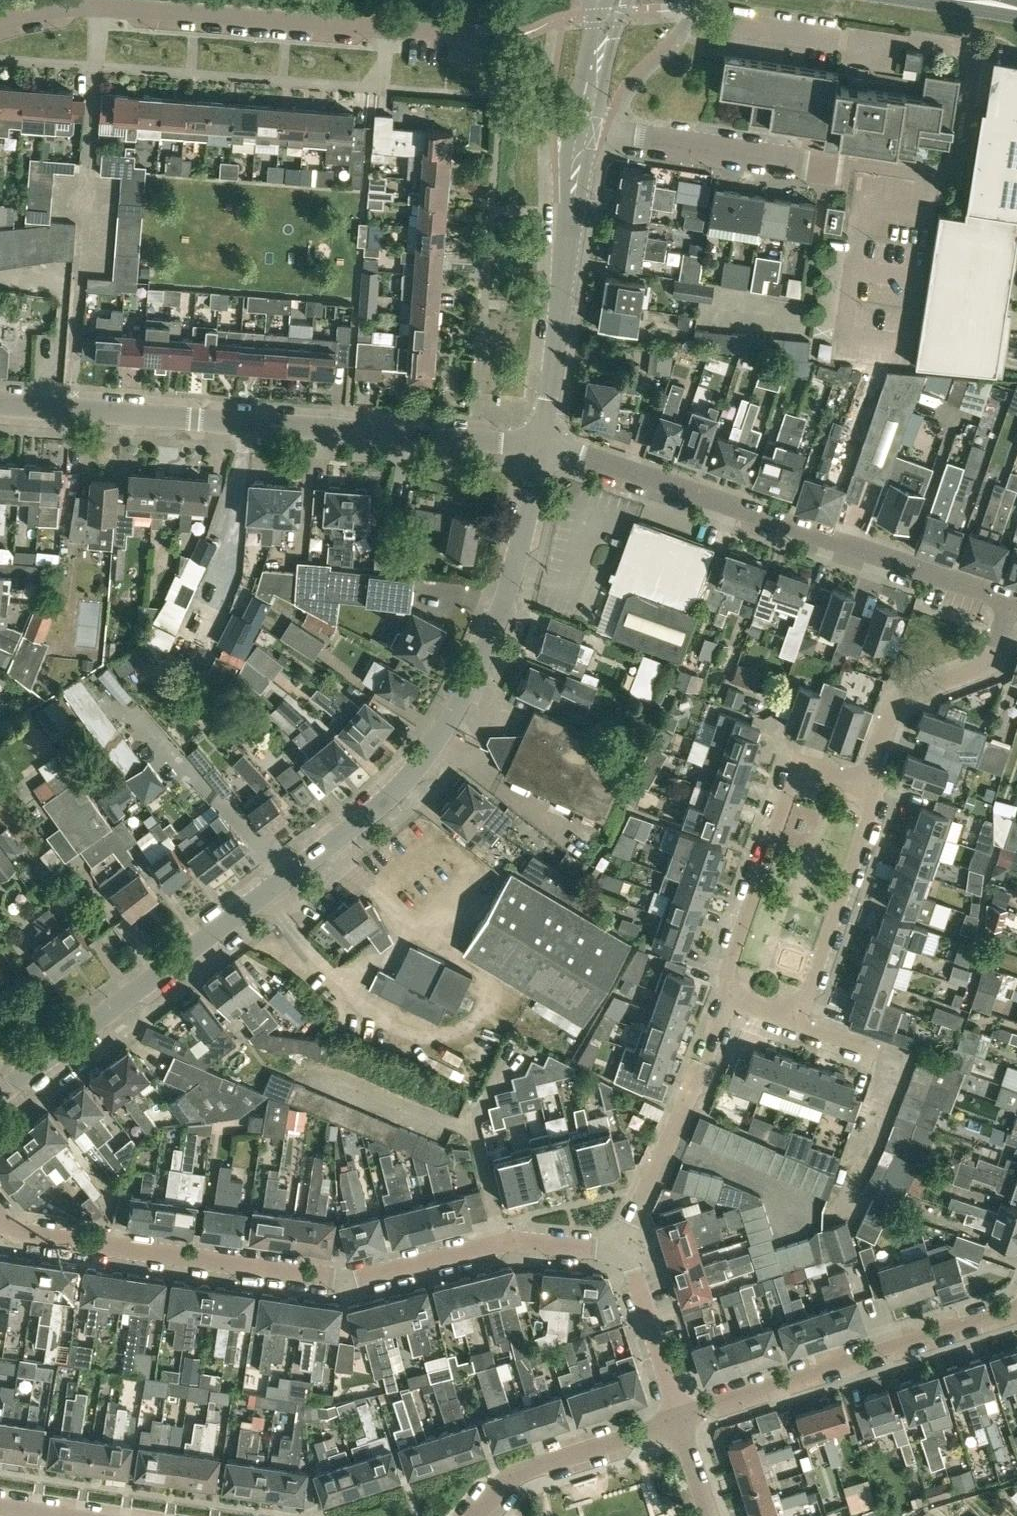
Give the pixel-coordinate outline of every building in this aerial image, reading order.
[(923,53),(906,51),(903,68),(920,70),(923,53)] [(724,55),(722,64),(718,93),(752,99),(748,122),(826,133),(825,136),(838,138),(837,142),(840,143),(915,155),(916,143),(949,148),(959,80),(924,74),(921,98),(855,87),(856,77),(847,76),(846,86),(836,85),(838,74),(724,55)] [(998,63),(991,109),(981,108),(964,217),(939,213),(915,366),(996,374),(1016,243),(1016,66),(998,63)] [(9,135),(10,126),(21,127),(22,114),(25,87),(1,86),(0,96),(0,135),(9,135)] [(48,89),(25,87),(22,114),(21,127),(21,130),(45,132),(46,116),(48,89)] [(48,89),(46,116),(45,132),(56,133),(57,117),(84,119),(85,102),(72,101),(73,91),(48,89)] [(101,94),(99,120),(99,132),(124,135),(124,136),(136,137),(136,133),(139,97),(101,94)] [(136,133),(160,135),(161,135),(163,99),(139,97),(136,133)] [(184,137),(185,127),(187,100),(163,99),(161,135),(184,137)] [(187,100),(185,127),(184,137),(208,139),(211,102),(187,100)] [(231,140),(232,130),(234,104),(211,102),(208,139),(208,142),(231,144),(231,140)] [(231,140),(256,142),(257,132),(259,106),(234,104),(232,130),(231,140)] [(259,106),(257,132),(256,142),(270,143),(270,142),(279,143),(283,108),(259,106)] [(290,135),(305,136),(307,110),(283,108),(279,143),(289,144),(290,135)] [(316,146),(327,147),(330,112),(307,110),(305,136),(317,137),(316,146)] [(363,154),(366,126),(353,126),(354,114),(330,112),(327,147),(326,161),(339,162),(340,150),(356,151),(355,153),(363,154)] [(386,152),(423,155),(450,157),(452,132),(392,128),(393,115),(374,114),(371,151),(386,152)] [(51,145),(44,144),(43,158),(50,159),(51,145)] [(386,160),(386,152),(371,151),(371,159),(386,160)] [(133,176),(134,166),(135,156),(103,154),(101,174),(122,176),(133,176)] [(165,173),(182,174),(183,159),(183,155),(166,154),(165,173)] [(448,181),(450,157),(423,155),(422,179),(448,181)] [(30,169),(42,170),(43,160),(31,159),(30,169)] [(191,159),(183,159),(182,174),(190,174),(191,159)] [(42,170),(54,171),(74,173),(75,163),(43,160),(42,170)] [(219,177),(228,178),(229,162),(221,161),(219,177)] [(239,163),(229,162),(228,178),(238,179),(239,163)] [(267,181),(276,182),(277,165),(268,165),(267,181)] [(287,166),(277,165),(276,182),(286,182),(287,166)] [(133,176),(145,177),(146,167),(134,166),(133,176)] [(315,184),(324,185),(325,169),(316,168),(315,184)] [(362,169),(354,168),(353,185),(361,186),(362,169)] [(54,171),(42,170),(30,169),(29,182),(53,184),(54,171)] [(334,170),(325,169),(324,185),(333,186),(334,170)] [(623,169),(620,189),(673,198),(675,188),(653,184),(655,174),(623,169)] [(145,177),(133,176),(122,176),(120,188),(144,190),(145,177)] [(422,179),(421,191),(409,190),(408,202),(420,202),(446,205),(448,181),(422,179)] [(29,182),(28,195),(52,197),(53,184),(29,182)] [(686,200),(706,204),(707,204),(709,186),(687,183),(685,200),(686,200)] [(144,190),(120,188),(119,201),(143,203),(144,190)] [(709,222),(733,226),(738,192),(714,188),(709,222)] [(368,189),(368,198),(384,199),(385,190),(368,189)] [(671,209),(673,198),(620,189),(617,212),(648,217),(650,205),(671,209)] [(738,192),(733,226),(758,230),(764,196),(738,192)] [(51,209),(52,197),(28,195),(27,208),(51,209)] [(758,230),(783,234),(788,200),(764,196),(758,230)] [(383,208),(384,199),(368,198),(367,207),(383,208)] [(706,204),(686,200),(684,212),(704,215),(706,204)] [(816,204),(788,200),(783,234),(811,239),(816,204)] [(119,201),(118,214),(142,216),(143,203),(119,201)] [(446,205),(420,202),(418,227),(445,229),(446,205)] [(51,209),(27,208),(26,220),(50,222),(51,209)] [(14,212),(13,226),(25,225),(25,212),(14,212)] [(118,214),(117,227),(141,229),(142,216),(118,214)] [(615,220),(612,240),(665,249),(667,239),(645,235),(647,225),(615,220)] [(0,228),(0,267),(54,260),(50,222),(0,228)] [(445,229),(418,227),(408,226),(408,235),(405,238),(407,241),(407,250),(443,253),(445,229)] [(140,242),(141,229),(117,227),(116,240),(140,242)] [(364,246),(380,247),(381,238),(357,236),(357,245),(364,246)] [(116,240),(115,253),(139,254),(140,242),(116,240)] [(663,259),(665,249),(612,240),(608,262),(640,267),(642,256),(663,259)] [(690,252),(703,254),(704,244),(691,242),(690,252)] [(379,256),(380,247),(364,246),(364,255),(379,256)] [(403,273),(414,274),(441,276),(443,253),(407,250),(401,249),(401,260),(404,260),(403,273)] [(700,271),(703,254),(689,252),(687,269),(700,271)] [(138,267),(139,254),(115,253),(114,265),(138,267)] [(779,258),(767,257),(764,278),(776,280),(779,258)] [(378,260),(363,259),(363,269),(377,270),(378,260)] [(737,263),(735,276),(733,286),(746,288),(747,278),(749,265),(737,263)] [(113,278),(125,279),(137,280),(138,267),(114,265),(113,278)] [(441,276),(414,274),(403,273),(401,297),(413,297),(439,299),(441,276)] [(721,284),(733,286),(735,276),(722,274),(721,284)] [(606,276),(602,301),(641,308),(645,282),(606,276)] [(112,289),(124,290),(125,279),(113,278),(112,289)] [(672,294),(698,298),(710,300),(712,285),(675,278),(672,294)] [(125,279),(124,290),(136,291),(137,280),(125,279)] [(767,281),(766,292),(779,294),(780,283),(767,281)] [(361,293),(376,295),(377,285),(362,284),(361,293)] [(162,304),(170,304),(172,289),(163,288),(162,304)] [(181,289),(172,289),(170,304),(180,305),(181,289)] [(210,307),(219,308),(220,292),(211,291),(210,307)] [(229,293),(220,292),(219,308),(228,309),(229,293)] [(375,303),(376,295),(361,293),(361,302),(375,303)] [(247,310),(266,312),(268,296),(248,295),(247,310)] [(268,296),(266,312),(290,313),(292,298),(268,296)] [(413,297),(411,321),(438,323),(439,299),(413,297)] [(305,314),(314,315),(315,300),(307,299),(305,314)] [(324,301),(315,300),(314,315),(323,316),(324,301)] [(637,333),(641,308),(602,301),(598,327),(637,333)] [(679,313),(677,326),(688,328),(690,314),(679,313)] [(119,360),(121,333),(122,317),(111,316),(110,332),(96,331),(94,358),(119,360)] [(166,363),(168,336),(169,319),(159,318),(158,335),(145,334),(143,362),(166,363)] [(359,318),(358,327),(368,328),(368,318),(359,318)] [(190,365),(192,338),(180,337),(182,319),(169,319),(168,336),(166,363),(190,365)] [(436,347),(438,323),(411,321),(410,333),(397,332),(396,344),(436,347)] [(312,336),(311,347),(309,374),(334,376),(335,363),(348,364),(351,325),(337,323),(336,338),(312,336)] [(214,367),(217,328),(217,326),(193,324),(192,338),(190,365),(214,367)] [(238,369),(240,341),(241,330),(217,328),(214,367),(238,369)] [(694,348),(705,349),(808,360),(810,340),(695,329),(694,348)] [(262,370),(264,343),(265,332),(241,330),(240,341),(238,369),(262,370)] [(288,334),(265,332),(264,343),(262,370),(285,372),(288,334)] [(374,343),(374,334),(358,332),(358,341),(374,343)] [(119,360),(143,362),(145,334),(121,333),(119,360)] [(285,372),(309,374),(311,347),(312,336),(288,334),(285,372)] [(396,344),(374,343),(358,341),(356,365),(434,371),(436,347),(396,344)] [(820,342),(818,359),(830,361),(832,344),(820,342)] [(6,375),(8,351),(3,346),(0,345),(0,375),(6,375)] [(650,350),(648,373),(670,375),(673,352),(650,350)] [(631,363),(628,377),(637,378),(639,365),(631,363)] [(851,370),(852,365),(840,364),(836,376),(858,383),(862,373),(851,370)] [(911,411),(920,387),(925,373),(888,370),(844,497),(857,501),(866,475),(881,480),(881,478),(886,479),(896,454),(906,425),(911,411)] [(946,400),(959,405),(966,377),(925,373),(920,387),(947,398),(946,400)] [(589,380),(586,400),(617,405),(620,389),(640,392),(642,383),(608,377),(607,383),(589,380)] [(968,378),(966,377),(959,405),(982,414),(992,381),(968,379),(968,378)] [(655,449),(656,449),(663,452),(664,452),(665,452),(666,451),(667,450),(667,449),(669,450),(672,441),(675,434),(677,435),(682,421),(674,419),(679,405),(677,405),(684,385),(672,382),(655,435),(652,444),(654,445),(653,446),(653,447),(654,448),(655,449)] [(719,469),(727,471),(745,418),(751,400),(742,397),(728,438),(718,435),(711,455),(708,465),(710,465),(709,467),(718,471),(719,469)] [(614,424),(617,405),(586,400),(583,418),(585,421),(594,422),(593,429),(594,429),(629,440),(632,431),(614,424)] [(751,400),(745,418),(727,471),(735,474),(734,476),(744,479),(744,477),(746,477),(756,448),(745,444),(753,421),(760,403),(751,400)] [(719,408),(710,405),(706,414),(690,409),(684,426),(688,427),(679,455),(683,456),(681,461),(695,466),(696,461),(701,462),(719,408)] [(641,422),(634,441),(649,445),(659,414),(643,411),(642,414),(639,422),(641,422)] [(763,450),(756,471),(753,482),(772,488),(790,430),(795,414),(785,411),(775,442),(763,438),(760,447),(763,450)] [(911,411),(906,425),(917,429),(922,415),(911,411)] [(793,487),(802,462),(806,451),(796,448),(807,418),(795,414),(790,430),(772,488),(791,494),(793,487)] [(805,510),(806,512),(811,514),(813,512),(815,513),(831,458),(835,446),(837,439),(828,436),(815,479),(806,476),(796,507),(805,510)] [(835,446),(831,458),(815,513),(816,513),(817,516),(822,517),(824,516),(833,519),(843,488),(833,486),(845,449),(835,446)] [(932,555),(955,493),(957,488),(961,475),(967,457),(950,452),(939,483),(945,485),(944,489),(933,519),(926,516),(919,536),(915,549),(932,555)] [(886,479),(891,481),(877,518),(910,530),(913,521),(931,472),(933,467),(896,454),(886,479)] [(0,463),(0,548),(3,549),(5,522),(7,497),(16,497),(18,464),(0,463)] [(29,523),(39,524),(43,466),(23,465),(20,498),(31,498),(29,523)] [(62,468),(43,466),(39,524),(48,525),(58,525),(60,501),(62,468)] [(155,515),(157,474),(131,472),(129,502),(119,501),(112,576),(124,577),(127,534),(133,534),(135,514),(155,515)] [(181,515),(181,506),(184,477),(157,474),(155,515),(154,527),(163,528),(163,516),(168,516),(168,515),(181,515)] [(957,488),(955,493),(932,555),(951,561),(955,548),(961,529),(965,516),(965,515),(965,514),(963,512),(959,510),(966,491),(969,491),(973,478),(961,475),(957,488)] [(184,477),(181,506),(181,515),(180,529),(190,530),(192,506),(208,508),(210,479),(184,477)] [(70,539),(88,540),(101,541),(100,546),(113,547),(118,481),(94,479),(92,509),(76,508),(70,539)] [(263,540),(272,541),(273,533),(277,484),(251,482),(249,519),(265,520),(263,540)] [(962,562),(961,565),(969,567),(972,566),(978,568),(1005,486),(995,482),(977,535),(969,532),(963,552),(959,561),(962,562)] [(277,484),(273,533),(272,541),(280,541),(281,534),(285,534),(285,521),(299,522),(302,486),(277,484)] [(1005,486),(978,568),(985,570),(986,573),(994,576),(995,574),(997,574),(1000,566),(1006,545),(998,542),(1016,489),(1005,486)] [(344,564),(345,545),(349,489),(328,488),(326,520),(326,531),(330,531),(329,537),(336,537),(335,545),(328,544),(327,562),(344,564)] [(349,489),(345,545),(344,564),(354,564),(355,546),(356,522),(368,523),(370,490),(349,489)] [(406,505),(404,511),(402,520),(450,530),(445,554),(472,560),(480,518),(453,513),(453,515),(406,505)] [(381,527),(378,526),(374,548),(397,551),(402,520),(404,511),(385,507),(381,527)] [(714,548),(639,521),(621,572),(631,576),(635,586),(634,590),(633,590),(627,593),(627,592),(612,634),(680,659),(697,613),(691,611),(714,548)] [(202,537),(193,556),(207,563),(217,543),(202,537)] [(1007,570),(1004,579),(1016,584),(1016,537),(1007,570)] [(36,552),(16,551),(15,564),(35,565),(36,552)] [(185,566),(190,556),(177,551),(176,559),(175,571),(181,573),(185,566)] [(726,552),(712,596),(722,599),(718,609),(728,612),(729,608),(746,559),(738,556),(739,553),(731,551),(730,553),(726,552)] [(190,556),(185,566),(202,575),(207,563),(193,556),(190,555),(190,556)] [(729,608),(738,611),(740,605),(744,592),(754,596),(765,565),(761,564),(762,561),(754,558),(753,561),(746,559),(729,608)] [(413,577),(331,568),(331,563),(327,562),(301,560),(298,602),(329,618),(331,598),(410,606),(413,577)] [(11,585),(25,586),(28,566),(3,562),(1,574),(0,574),(0,599),(9,600),(11,585)] [(181,573),(179,577),(197,585),(202,575),(185,566),(181,573)] [(254,591),(272,600),(276,591),(295,601),(297,572),(263,567),(254,591)] [(761,595),(755,613),(752,622),(768,627),(771,618),(775,606),(797,613),(801,601),(808,580),(780,570),(770,599),(761,595)] [(175,585),(174,587),(193,596),(197,585),(179,577),(175,585)] [(174,587),(168,597),(188,606),(193,596),(174,587)] [(843,664),(847,652),(858,619),(847,615),(849,611),(854,596),(833,588),(827,605),(822,620),(819,629),(840,636),(836,648),(831,660),(843,664)] [(162,607),(162,608),(183,618),(188,606),(168,597),(163,607),(162,607)] [(6,625),(9,600),(0,599),(0,624),(5,625),(6,625)] [(877,603),(871,619),(870,623),(858,619),(847,652),(859,656),(863,644),(884,651),(898,611),(877,603)] [(145,606),(145,614),(158,615),(162,608),(162,607),(163,607),(145,606)] [(54,614),(35,607),(7,671),(31,688),(49,643),(43,641),(54,614)] [(158,615),(153,623),(176,633),(183,618),(162,608),(158,615)] [(337,624),(308,611),(302,623),(319,630),(321,627),(333,632),(337,624)] [(443,627),(430,620),(414,611),(395,647),(425,663),(427,661),(431,660),(434,654),(433,650),(434,647),(433,647),(443,627)] [(291,618),(279,636),(313,658),(324,640),(291,618)] [(152,625),(145,638),(150,644),(160,657),(163,660),(176,633),(153,623),(152,625)] [(794,659),(805,629),(793,625),(790,624),(779,654),(794,659)] [(14,651),(22,632),(15,629),(12,636),(0,631),(0,645),(14,651)] [(566,637),(546,629),(545,633),(542,634),(540,639),(541,641),(536,654),(555,661),(554,664),(583,675),(584,671),(588,662),(574,657),(580,642),(573,639),(571,636),(566,637)] [(105,640),(103,660),(113,660),(113,655),(123,649),(120,644),(115,644),(115,641),(105,640)] [(719,642),(713,659),(723,662),(728,645),(719,642)] [(7,666),(14,651),(0,645),(0,663),(7,666)] [(245,657),(224,647),(219,657),(241,666),(245,657)] [(282,653),(278,657),(287,664),(290,659),(282,653)] [(136,667),(129,656),(115,666),(122,677),(136,667)] [(94,659),(82,658),(82,668),(93,669),(94,659)] [(363,680),(376,689),(406,706),(408,702),(406,701),(408,698),(410,699),(419,683),(414,681),(412,677),(407,677),(389,667),(374,659),(363,680)] [(761,672),(738,664),(732,681),(755,689),(761,672)] [(589,704),(597,685),(596,685),(581,679),(567,674),(564,681),(531,666),(525,679),(523,678),(518,689),(520,690),(518,693),(544,705),(550,693),(557,696),(560,691),(589,704)] [(638,667),(629,692),(649,700),(659,675),(638,667)] [(698,692),(704,677),(680,669),(675,684),(698,692)] [(583,675),(581,679),(596,685),(599,677),(584,671),(583,675)] [(80,678),(61,689),(64,692),(69,700),(87,687),(80,678)] [(243,702),(253,693),(242,680),(232,689),(243,702)] [(827,711),(836,684),(824,680),(820,692),(800,685),(785,726),(806,733),(815,707),(827,711)] [(392,721),(369,702),(365,700),(360,706),(340,688),(335,684),(332,686),(325,681),(320,688),(332,696),(381,739),(381,738),(379,736),(383,732),(387,732),(391,726),(390,723),(392,721)] [(350,684),(348,688),(356,694),(359,690),(350,684)] [(836,684),(827,711),(838,714),(834,726),(829,741),(850,748),(855,734),(864,707),(843,700),(847,689),(836,684)] [(87,687),(69,700),(76,708),(93,696),(87,687)] [(381,739),(332,696),(320,688),(319,689),(317,687),(310,696),(324,706),(345,724),(340,730),(366,752),(367,750),(371,751),(376,745),(374,742),(378,737),(381,739)] [(745,693),(729,688),(724,703),(740,708),(745,693)] [(93,696),(76,708),(82,717),(99,704),(93,696)] [(55,699),(35,713),(54,740),(73,726),(55,699)] [(298,725),(303,730),(343,776),(344,775),(342,773),(347,769),(350,770),(356,765),(355,761),(357,760),(350,753),(335,735),(328,742),(306,717),(305,718),(284,699),(276,706),(298,725)] [(99,704),(82,717),(89,726),(106,713),(99,704)] [(937,715),(923,710),(916,731),(936,738),(932,749),(964,761),(975,765),(982,743),(960,735),(964,724),(963,724),(967,713),(941,704),(937,715)] [(276,706),(270,712),(289,733),(298,725),(276,706)] [(504,774),(576,807),(572,815),(592,824),(596,816),(603,820),(633,753),(535,708),(504,774)] [(106,713),(89,726),(95,734),(112,721),(106,713)] [(667,715),(663,726),(674,730),(677,722),(675,717),(667,715)] [(731,716),(720,747),(758,760),(761,751),(755,749),(759,738),(748,734),(752,723),(731,716)] [(112,721),(95,734),(101,743),(119,730),(112,721)] [(673,735),(658,726),(649,741),(664,750),(673,735)] [(119,730),(101,743),(108,751),(125,738),(119,730)] [(343,776),(303,730),(294,737),(310,756),(304,760),(326,786),(328,785),(331,786),(337,781),(336,778),(341,774),(343,776)] [(125,738),(108,751),(114,760),(131,747),(125,738)] [(1000,772),(1006,753),(1009,747),(986,739),(977,765),(1000,772)] [(114,851),(124,844),(112,827),(77,778),(52,742),(32,757),(57,793),(44,802),(79,851),(81,850),(92,866),(106,856),(114,851)] [(758,761),(758,760),(720,747),(709,743),(702,764),(717,769),(718,769),(749,780),(756,760),(758,761)] [(652,745),(642,762),(653,768),(658,770),(667,754),(652,745)] [(131,747),(114,760),(120,769),(138,756),(131,747)] [(928,761),(923,759),(908,754),(901,775),(941,789),(945,777),(957,781),(964,761),(932,749),(928,761)] [(243,753),(233,763),(252,784),(255,781),(264,791),(271,784),(243,753)] [(138,756),(120,769),(127,777),(144,764),(138,756)] [(144,764),(127,777),(135,788),(144,801),(165,786),(147,762),(144,764)] [(653,768),(642,762),(638,770),(632,781),(635,782),(640,784),(644,786),(648,788),(658,770),(653,768)] [(213,764),(202,773),(222,796),(232,788),(213,764)] [(696,783),(707,786),(706,787),(743,799),(749,780),(718,769),(717,769),(702,764),(696,783)] [(304,778),(290,789),(302,804),(316,794),(304,778)] [(124,780),(109,792),(119,806),(120,805),(135,795),(124,780)] [(455,797),(501,831),(512,816),(468,781),(466,783),(464,782),(458,790),(460,791),(455,797)] [(644,786),(640,784),(635,782),(627,792),(634,807),(635,805),(644,786)] [(267,832),(287,816),(279,805),(283,802),(275,791),(270,786),(264,791),(246,804),(250,810),(260,822),(267,832)] [(996,789),(987,786),(983,798),(992,802),(996,789)] [(700,807),(738,820),(738,819),(736,818),(743,799),(706,787),(700,807)] [(911,815),(908,824),(946,838),(957,806),(930,796),(926,808),(921,806),(917,817),(911,815)] [(501,831),(455,797),(450,803),(449,801),(442,809),(444,811),(442,813),(480,844),(486,838),(492,842),(501,831)] [(738,820),(700,807),(689,803),(682,823),(724,838),(728,827),(734,829),(738,820)] [(613,830),(623,809),(616,806),(606,826),(613,830)] [(1004,845),(1006,839),(1013,817),(994,810),(994,843),(1004,845)] [(247,847),(239,838),(220,812),(211,818),(222,832),(210,841),(227,862),(247,847)] [(642,818),(631,814),(622,831),(634,836),(642,818)] [(1016,844),(1016,821),(1013,819),(1005,846),(1015,850),(1016,844)] [(122,820),(112,827),(124,844),(127,848),(136,840),(122,820)] [(183,861),(172,846),(175,844),(170,838),(171,837),(163,827),(159,821),(149,828),(159,841),(156,843),(163,852),(149,863),(161,878),(168,888),(190,871),(183,861)] [(170,821),(163,827),(171,837),(178,832),(170,821)] [(983,821),(978,838),(994,843),(994,825),(983,821)] [(946,838),(908,824),(908,825),(909,826),(903,845),(939,857),(946,838)] [(0,832),(0,842),(12,858),(25,849),(8,826),(0,832)] [(613,846),(609,854),(629,861),(636,839),(635,838),(620,831),(613,846)] [(674,852),(683,855),(721,868),(724,859),(718,856),(722,845),(681,831),(674,852)] [(206,878),(227,862),(210,841),(199,849),(189,835),(179,842),(199,868),(206,878)] [(114,851),(124,864),(134,877),(112,892),(131,916),(158,896),(140,873),(143,870),(130,853),(127,848),(124,844),(114,851)] [(17,868),(0,845),(0,881),(17,868)] [(903,845),(896,865),(932,877),(939,857),(903,845)] [(1016,851),(1010,849),(1000,846),(996,863),(1005,866),(1011,867),(1016,851)] [(975,848),(969,867),(983,872),(990,854),(975,848)] [(721,868),(683,855),(674,852),(667,871),(713,887),(719,868),(721,869),(721,868)] [(575,881),(535,856),(526,871),(565,896),(575,881)] [(575,880),(583,867),(586,862),(575,856),(565,874),(575,880)] [(602,856),(596,866),(603,870),(609,859),(602,856)] [(51,868),(63,884),(73,875),(62,860),(51,868)] [(1003,878),(1006,867),(995,863),(991,874),(1003,878)] [(932,877),(896,865),(889,884),(887,883),(887,884),(921,895),(927,876),(932,878),(932,877)] [(603,870),(596,866),(590,876),(595,879),(602,883),(604,883),(603,886),(619,891),(624,878),(608,873),(608,874),(602,872),(603,870)] [(981,894),(983,872),(969,867),(966,888),(981,894)] [(661,891),(669,894),(706,907),(713,887),(667,871),(661,891)] [(583,1024),(631,944),(511,872),(463,952),(583,1024)] [(40,883),(26,893),(37,906),(45,899),(39,891),(43,887),(40,883)] [(887,906),(914,916),(929,921),(936,900),(921,895),(887,884),(884,893),(890,895),(887,906)] [(576,885),(572,898),(589,902),(592,889),(576,885)] [(995,889),(991,904),(1006,909),(1010,894),(995,889)] [(699,926),(706,907),(669,894),(663,914),(701,927),(699,926)] [(392,941),(386,933),(388,932),(389,931),(382,918),(377,920),(360,898),(350,905),(344,899),(321,923),(348,948),(356,939),(354,937),(364,929),(380,950),(392,941)] [(971,901),(970,913),(978,914),(979,902),(971,901)] [(1007,909),(1006,909),(991,904),(987,903),(986,925),(1001,930),(1007,909)] [(50,908),(40,915),(74,960),(78,957),(80,959),(88,952),(90,947),(72,922),(64,927),(50,908)] [(978,914),(970,913),(966,912),(960,931),(975,937),(978,914)] [(698,937),(701,927),(663,914),(652,946),(684,957),(691,934),(698,937)] [(932,930),(916,924),(884,914),(880,925),(874,922),(871,932),(909,945),(925,950),(932,930)] [(68,964),(74,960),(40,915),(34,919),(41,928),(35,932),(43,943),(35,949),(54,974),(60,973),(69,966),(68,964)] [(902,965),(909,945),(871,932),(870,932),(872,933),(866,952),(902,965)] [(975,946),(961,940),(954,960),(968,965),(975,946)] [(411,944),(395,977),(457,1007),(472,975),(411,944)] [(984,965),(992,967),(997,952),(989,950),(984,965)] [(902,965),(866,952),(859,972),(891,983),(897,964),(902,965)] [(656,989),(694,1002),(697,993),(691,990),(695,979),(683,976),(687,965),(667,957),(656,989)] [(221,970),(265,1027),(268,1031),(279,1022),(265,1004),(261,1007),(254,998),(261,992),(235,959),(221,970)] [(966,985),(971,970),(953,964),(948,980),(966,985)] [(1003,971),(992,967),(984,965),(977,987),(996,993),(1003,971)] [(370,987),(379,992),(388,973),(379,969),(370,987)] [(269,1033),(268,1031),(265,1027),(221,970),(204,982),(231,1016),(238,1010),(256,1034),(251,1038),(257,1047),(304,1051),(318,1058),(321,1039),(269,1033)] [(891,983),(859,972),(852,991),(851,990),(850,991),(889,1004),(889,1003),(884,1002),(891,983)] [(388,973),(379,992),(388,996),(397,978),(388,973)] [(405,982),(397,978),(388,996),(396,1000),(405,982)] [(631,982),(624,978),(618,988),(625,993),(631,982)] [(414,986),(405,982),(396,1000),(404,1004),(414,986)] [(404,1004),(413,1008),(422,990),(414,986),(404,1004)] [(1015,999),(996,993),(977,987),(971,1006),(1008,1018),(1015,999)] [(660,991),(653,1010),(685,1021),(692,1002),(694,1003),(694,1002),(656,989),(656,990),(660,991)] [(277,990),(268,999),(298,1025),(306,1016),(277,990)] [(430,994),(422,990),(413,1008),(421,1013),(430,994)] [(850,991),(847,1000),(853,1002),(850,1014),(853,1015),(849,1026),(891,1041),(902,1008),(889,1003),(889,1004),(850,991)] [(951,1003),(959,1006),(963,995),(956,992),(951,1003)] [(430,994),(421,1013),(430,1017),(439,999),(430,994)] [(611,1017),(619,1020),(630,1001),(613,995),(610,1002),(603,1012),(605,1013),(611,1017)] [(210,1046),(197,1056),(187,1042),(165,1033),(159,1047),(206,1067),(237,1044),(201,996),(193,1001),(190,1000),(184,1005),(185,1008),(183,1010),(195,1026),(190,1029),(197,1038),(202,1035),(210,1046)] [(448,1003),(439,999),(430,1017),(439,1021),(448,1003)] [(456,1007),(448,1003),(444,1010),(453,1014),(456,1007)] [(678,1041),(685,1021),(653,1010),(647,1029),(642,1028),(678,1041)] [(619,1020),(611,1017),(605,1013),(592,1034),(607,1039),(619,1021),(619,1020)] [(955,1013),(950,1026),(959,1030),(964,1016),(955,1013)] [(949,1040),(953,1028),(942,1024),(939,1032),(942,1038),(949,1040)] [(981,1032),(964,1027),(957,1047),(974,1053),(981,1032)] [(642,1028),(635,1048),(674,1061),(672,1060),(678,1041),(642,1028)] [(1016,1044),(1016,1033),(1012,1031),(1009,1041),(1016,1044)] [(649,1075),(660,1079),(664,1068),(670,1071),(674,1061),(635,1048),(626,1045),(613,1080),(623,1085),(643,1093),(649,1075)] [(940,1062),(965,1071),(969,1072),(976,1054),(953,1046),(940,1062)] [(763,1088),(776,1050),(767,1047),(765,1053),(754,1050),(750,1060),(739,1056),(731,1077),(763,1088)] [(110,1063),(144,1109),(152,1103),(138,1085),(149,1077),(128,1049),(126,1051),(123,1051),(118,1055),(118,1057),(110,1063)] [(763,1088),(783,1095),(795,1059),(776,1052),(777,1050),(776,1050),(763,1088)] [(549,1053),(544,1064),(553,1069),(555,1079),(575,1074),(573,1065),(549,1053)] [(919,1056),(914,1069),(934,1077),(939,1064),(919,1056)] [(536,1083),(555,1079),(553,1069),(544,1064),(532,1059),(525,1073),(533,1071),(536,1083)] [(783,1095),(803,1102),(815,1066),(795,1059),(783,1095)] [(939,1064),(934,1077),(932,1082),(958,1091),(965,1071),(940,1062),(939,1064)] [(110,1063),(105,1066),(102,1069),(99,1069),(94,1073),(94,1075),(91,1078),(112,1105),(123,1097),(128,1105),(127,1106),(149,1134),(158,1127),(144,1109),(110,1063)] [(803,1102),(823,1109),(836,1070),(835,1070),(834,1072),(815,1066),(803,1102)] [(914,1069),(910,1080),(930,1088),(932,1082),(934,1077),(914,1069)] [(845,1074),(836,1070),(823,1109),(854,1119),(861,1098),(850,1095),(854,1084),(843,1080),(845,1074)] [(515,1088),(520,1099),(539,1094),(536,1083),(533,1071),(525,1073),(512,1077),(515,1088)] [(287,1101),(295,1082),(295,1081),(273,1072),(264,1092),(287,1101)] [(605,1109),(616,1106),(612,1086),(612,1085),(598,1078),(605,1109)] [(240,1115),(267,1095),(238,1082),(234,1092),(200,1080),(169,1103),(182,1120),(204,1117),(206,1121),(213,1120),(240,1115)] [(906,1092),(925,1099),(930,1088),(910,1080),(906,1092)] [(287,1101),(298,1106),(306,1087),(295,1082),(287,1101)] [(958,1091),(932,1082),(930,1088),(925,1099),(924,1102),(940,1108),(950,1111),(958,1091)] [(104,1109),(84,1083),(70,1094),(106,1140),(113,1134),(97,1114),(104,1109)] [(317,1092),(306,1087),(298,1106),(309,1111),(317,1092)] [(523,1110),(520,1099),(515,1088),(496,1093),(498,1104),(508,1101),(511,1113),(523,1110)] [(309,1111),(320,1116),(329,1097),(317,1092),(309,1111)] [(906,1092),(902,1103),(921,1110),(924,1102),(925,1099),(906,1092)] [(70,1094),(55,1107),(75,1132),(82,1127),(119,1174),(126,1168),(106,1140),(70,1094)] [(285,1136),(287,1122),(287,1120),(289,1107),(290,1104),(269,1096),(265,1119),(263,1134),(285,1136)] [(329,1097),(320,1116),(332,1120),(340,1101),(329,1097)] [(332,1120),(343,1125),(351,1106),(340,1101),(332,1120)] [(503,1115),(511,1113),(508,1101),(498,1104),(489,1107),(494,1128),(506,1125),(503,1115)] [(921,1110),(902,1103),(898,1114),(917,1121),(921,1110)] [(354,1130),(362,1111),(351,1106),(343,1125),(354,1130)] [(289,1107),(287,1120),(304,1123),(307,1110),(289,1107)] [(601,1178),(590,1137),(586,1120),(583,1107),(574,1109),(577,1127),(569,1130),(572,1141),(582,1182),(582,1180),(600,1176),(601,1178)] [(49,1111),(35,1122),(82,1185),(94,1199),(102,1192),(62,1142),(69,1137),(49,1111)] [(354,1130),(366,1135),(374,1116),(362,1111),(354,1130)] [(898,1114),(893,1125),(912,1132),(916,1122),(917,1121),(898,1114)] [(620,1169),(635,1165),(629,1138),(613,1141),(607,1115),(586,1120),(590,1137),(601,1178),(601,1176),(619,1171),(620,1173),(621,1173),(620,1169)] [(366,1135),(377,1139),(385,1121),(374,1116),(366,1135)] [(710,1120),(707,1118),(701,1116),(691,1138),(700,1142),(710,1120)] [(213,1120),(206,1121),(187,1123),(186,1133),(211,1134),(213,1120)] [(711,1146),(721,1124),(710,1120),(700,1142),(711,1146)] [(377,1139),(388,1144),(396,1125),(385,1121),(377,1139)] [(917,1121),(916,1122),(912,1132),(907,1143),(910,1144),(928,1150),(936,1128),(934,1127),(917,1121)] [(82,1185),(35,1122),(28,1128),(26,1126),(20,1131),(22,1133),(20,1134),(42,1163),(41,1164),(47,1172),(56,1165),(66,1178),(72,1173),(82,1185)] [(326,1124),(325,1138),(337,1139),(338,1124),(326,1124)] [(722,1151),(732,1129),(721,1124),(711,1146),(722,1151)] [(396,1125),(388,1144),(400,1149),(408,1130),(396,1125)] [(893,1125),(889,1136),(907,1143),(912,1132),(893,1125)] [(767,1139),(770,1131),(759,1126),(756,1134),(767,1139)] [(733,1156),(743,1134),(732,1129),(722,1151),(733,1156)] [(400,1149),(411,1154),(419,1135),(408,1130),(400,1149)] [(581,1183),(582,1182),(572,1141),(569,1130),(568,1130),(569,1136),(551,1140),(549,1135),(561,1181),(561,1179),(579,1175),(581,1183)] [(786,1147),(791,1136),(776,1130),(771,1141),(786,1147)] [(785,1152),(804,1161),(813,1137),(793,1130),(791,1136),(786,1147),(785,1152)] [(1011,1132),(1011,1133),(1008,1131),(1005,1140),(1016,1144),(1014,1152),(1016,1153),(1016,1134),(1011,1132)] [(743,1134),(733,1156),(744,1161),(754,1139),(743,1134)] [(413,1155),(422,1159),(430,1140),(419,1135),(411,1154),(413,1155)] [(561,1181),(549,1135),(550,1141),(532,1145),(530,1139),(543,1192),(542,1184),(560,1180),(560,1182),(561,1181)] [(128,1167),(138,1142),(133,1136),(115,1150),(128,1167)] [(907,1143),(889,1136),(885,1148),(901,1155),(907,1143)] [(54,1181),(47,1172),(41,1164),(37,1162),(16,1137),(14,1138),(13,1137),(7,1142),(8,1143),(3,1148),(38,1193),(54,1181)] [(514,1156),(512,1150),(523,1197),(524,1197),(523,1195),(542,1190),(542,1192),(543,1192),(530,1139),(532,1151),(514,1156)] [(755,1166),(765,1144),(754,1139),(744,1161),(755,1166)] [(442,1144),(430,1140),(422,1159),(426,1160),(434,1163),(442,1144)] [(910,1144),(907,1143),(901,1155),(920,1164),(917,1169),(919,1171),(928,1150),(910,1144)] [(446,1146),(442,1144),(434,1163),(437,1165),(453,1228),(461,1226),(461,1229),(471,1226),(470,1224),(472,1223),(471,1222),(488,1217),(480,1190),(455,1196),(447,1162),(451,1161),(448,1146),(446,1146)] [(776,1148),(765,1144),(755,1166),(766,1170),(775,1149),(776,1148)] [(804,1161),(819,1166),(824,1151),(809,1146),(804,1161)] [(0,1150),(0,1176),(25,1207),(40,1195),(38,1193),(3,1148),(0,1150)] [(147,1227),(172,1231),(177,1196),(182,1169),(184,1149),(175,1148),(171,1168),(170,1168),(165,1199),(156,1198),(154,1212),(149,1212),(147,1227)] [(885,1148),(879,1159),(914,1177),(917,1169),(920,1164),(901,1155),(885,1148)] [(766,1170),(766,1171),(777,1176),(786,1154),(775,1149),(766,1170)] [(523,1197),(512,1150),(511,1150),(513,1156),(495,1161),(493,1155),(492,1155),(503,1202),(505,1202),(504,1200),(523,1195),(523,1197)] [(394,1164),(391,1155),(391,1152),(380,1155),(389,1191),(383,1193),(387,1213),(386,1213),(393,1243),(395,1242),(395,1245),(405,1243),(404,1240),(412,1238),(394,1164)] [(786,1154),(777,1176),(788,1181),(797,1159),(786,1154)] [(445,1230),(453,1228),(437,1165),(434,1163),(426,1160),(422,1159),(413,1155),(418,1175),(429,1172),(436,1200),(427,1203),(434,1233),(436,1232),(436,1235),(446,1233),(445,1230)] [(945,1167),(956,1171),(959,1159),(948,1156),(945,1167)] [(296,1215),(292,1246),(293,1246),(292,1249),(302,1250),(303,1247),(312,1249),(319,1190),(321,1190),(323,1177),(324,1172),(322,1172),(324,1159),(316,1158),(314,1157),(305,1217),(296,1215)] [(1004,1166),(979,1157),(977,1165),(1016,1179),(1016,1161),(1007,1158),(1004,1166)] [(354,1158),(346,1160),(348,1169),(356,1166),(354,1158)] [(788,1181),(799,1185),(808,1163),(797,1159),(788,1181)] [(908,1188),(914,1177),(879,1159),(873,1171),(908,1188)] [(977,1165),(961,1160),(958,1170),(954,1182),(969,1187),(973,1175),(995,1183),(996,1181),(999,1182),(996,1190),(1010,1195),(1010,1197),(1016,1199),(1016,1179),(977,1165)] [(401,1162),(394,1164),(412,1238),(420,1236),(420,1239),(430,1236),(429,1234),(431,1233),(434,1233),(427,1203),(423,1204),(414,1206),(403,1161),(401,1162)] [(808,1163),(799,1185),(810,1190),(819,1168),(808,1163)] [(205,1205),(201,1235),(221,1238),(232,1166),(222,1165),(215,1207),(205,1205)] [(232,1166),(221,1238),(241,1241),(246,1211),(236,1210),(238,1199),(240,1199),(245,1168),(232,1166)] [(348,1169),(347,1169),(367,1249),(375,1247),(375,1250),(385,1248),(384,1245),(386,1245),(378,1215),(369,1217),(356,1167),(356,1166),(348,1169)] [(672,1189),(683,1191),(688,1168),(681,1166),(672,1189)] [(683,1191),(694,1194),(700,1171),(688,1168),(683,1191)] [(810,1190),(821,1195),(831,1173),(819,1168),(810,1190)] [(177,1196),(172,1231),(193,1234),(197,1204),(199,1189),(202,1172),(182,1169),(177,1196)] [(350,1222),(341,1224),(348,1254),(349,1254),(350,1256),(360,1254),(359,1251),(367,1249),(347,1169),(341,1171),(340,1171),(341,1183),(344,1197),(347,1207),(350,1222)] [(914,1177),(908,1188),(921,1194),(929,1175),(919,1171),(917,1169),(914,1177)] [(127,1224),(147,1227),(149,1212),(154,1212),(156,1198),(152,1197),(156,1173),(144,1171),(140,1196),(131,1194),(131,1199),(121,1196),(114,1220),(127,1223),(127,1224)] [(712,1174),(700,1171),(694,1194),(706,1197),(712,1174)] [(873,1171),(868,1182),(903,1199),(908,1188),(873,1171)] [(831,1173),(821,1195),(827,1198),(835,1175),(831,1173)] [(706,1197),(718,1200),(723,1179),(723,1177),(712,1174),(706,1197)] [(251,1242),(261,1244),(261,1241),(269,1242),(278,1186),(279,1178),(268,1176),(263,1211),(254,1209),(250,1239),(251,1240),(251,1242)] [(761,1195),(723,1179),(718,1200),(739,1206),(740,1209),(763,1202),(761,1195)] [(896,1214),(903,1199),(868,1182),(862,1194),(873,1199),(890,1208),(889,1211),(896,1214)] [(278,1186),(269,1242),(277,1243),(276,1246),(286,1248),(287,1245),(288,1245),(292,1246),(296,1215),(292,1215),(284,1214),(288,1187),(278,1186)] [(319,1190),(312,1249),(319,1250),(318,1253),(328,1254),(328,1251),(330,1251),(334,1221),(325,1219),(329,1192),(321,1190),(319,1190)] [(908,1193),(901,1208),(914,1214),(921,1199),(908,1193)] [(90,1196),(82,1202),(95,1219),(103,1212),(90,1196)] [(948,1205),(1016,1228),(1016,1208),(1001,1202),(998,1211),(951,1196),(948,1205)] [(874,1242),(889,1211),(890,1208),(873,1199),(856,1233),(874,1242)] [(740,1209),(744,1220),(767,1213),(763,1202),(740,1209)] [(964,1221),(991,1230),(988,1240),(1016,1250),(1016,1228),(948,1205),(953,1207),(949,1217),(963,1222),(964,1221)] [(658,1226),(655,1226),(658,1236),(661,1235),(663,1241),(663,1242),(719,1225),(727,1222),(738,1219),(738,1217),(741,1215),(739,1206),(722,1212),(722,1215),(716,1216),(713,1208),(708,1209),(687,1216),(687,1215),(685,1216),(684,1212),(682,1206),(660,1213),(663,1223),(658,1224),(658,1226)] [(770,1225),(767,1213),(744,1220),(747,1232),(770,1225)] [(727,1222),(729,1228),(744,1224),(741,1215),(738,1217),(738,1219),(727,1222)] [(833,1254),(857,1246),(847,1216),(823,1223),(833,1254)] [(670,1263),(699,1254),(696,1244),(723,1236),(719,1225),(663,1242),(666,1250),(663,1251),(666,1261),(669,1260),(670,1263)] [(774,1236),(770,1225),(747,1232),(751,1243),(771,1237),(774,1236)] [(818,1229),(809,1238),(816,1260),(822,1258),(818,1231),(818,1229)] [(957,1234),(953,1245),(981,1255),(985,1244),(957,1234)] [(759,1279),(782,1271),(774,1248),(771,1237),(751,1243),(748,1244),(759,1279)] [(809,1238),(797,1241),(805,1264),(816,1260),(809,1238)] [(793,1268),(805,1264),(797,1241),(786,1245),(793,1268)] [(786,1245),(774,1248),(782,1271),(793,1268),(786,1245)] [(859,1248),(868,1277),(880,1273),(889,1303),(915,1295),(903,1259),(879,1267),(872,1245),(859,1248)] [(981,1255),(953,1245),(952,1247),(955,1253),(931,1261),(932,1262),(931,1262),(939,1287),(942,1297),(966,1289),(961,1273),(977,1268),(977,1267),(981,1255)] [(941,1297),(942,1297),(939,1287),(931,1262),(932,1262),(931,1261),(928,1251),(903,1259),(915,1295),(938,1287),(941,1297)] [(676,1283),(751,1260),(748,1252),(727,1258),(726,1257),(702,1264),(699,1254),(670,1263),(671,1266),(668,1267),(671,1276),(674,1275),(676,1283)] [(8,1255),(1,1254),(0,1255),(0,1287),(2,1287),(0,1303),(0,1327),(7,1328),(16,1259),(9,1258),(8,1255)] [(25,1260),(16,1259),(7,1328),(16,1329),(17,1321),(22,1290),(31,1292),(36,1262),(35,1262),(33,1259),(27,1258),(25,1260)] [(34,1344),(46,1346),(58,1265),(51,1264),(49,1262),(43,1260),(41,1263),(40,1263),(35,1292),(44,1294),(42,1311),(39,1311),(34,1344)] [(676,1283),(679,1290),(676,1291),(679,1301),(682,1300),(682,1302),(711,1292),(708,1283),(753,1268),(751,1260),(676,1283)] [(826,1269),(823,1261),(805,1267),(808,1275),(826,1269)] [(66,1266),(58,1265),(46,1346),(44,1360),(55,1362),(64,1296),(73,1298),(76,1278),(78,1268),(76,1268),(75,1265),(68,1264),(66,1266)] [(502,1271),(495,1272),(511,1337),(513,1345),(516,1358),(528,1354),(514,1299),(521,1297),(531,1298),(529,1270),(528,1270),(514,1271),(513,1268),(511,1268),(511,1266),(501,1268),(502,1271)] [(95,1332),(97,1321),(104,1272),(97,1271),(95,1268),(89,1267),(87,1269),(85,1269),(84,1279),(81,1299),(91,1300),(88,1319),(86,1319),(84,1331),(95,1332)] [(783,1273),(786,1283),(806,1276),(803,1267),(783,1273)] [(544,1318),(548,1318),(547,1333),(535,1337),(538,1349),(556,1343),(564,1273),(555,1272),(556,1269),(546,1269),(545,1271),(544,1271),(529,1270),(531,1298),(541,1299),(540,1312),(544,1318)] [(828,1275),(831,1283),(832,1286),(847,1334),(855,1332),(855,1334),(865,1331),(864,1329),(865,1328),(856,1299),(855,1299),(845,1269),(828,1275)] [(113,1273),(104,1272),(97,1321),(107,1322),(110,1303),(119,1304),(122,1285),(123,1275),(122,1275),(121,1272),(114,1271),(113,1273)] [(571,1273),(564,1273),(556,1343),(566,1339),(568,1323),(569,1304),(579,1305),(581,1286),(582,1274),(581,1274),(581,1272),(571,1271),(571,1273)] [(478,1287),(484,1307),(489,1306),(497,1340),(502,1339),(504,1348),(513,1345),(511,1337),(495,1272),(487,1274),(485,1272),(478,1274),(477,1277),(476,1277),(478,1287)] [(132,1306),(129,1326),(123,1372),(133,1373),(146,1278),(138,1277),(139,1275),(129,1273),(128,1276),(127,1275),(126,1285),(123,1305),(132,1306)] [(597,1310),(600,1317),(603,1327),(621,1320),(613,1291),(609,1276),(602,1276),(602,1273),(593,1273),(593,1275),(587,1274),(585,1283),(583,1312),(588,1313),(597,1310)] [(779,1323),(788,1353),(790,1353),(790,1355),(800,1352),(799,1349),(807,1347),(791,1299),(782,1274),(774,1276),(788,1320),(779,1323)] [(461,1281),(454,1282),(466,1332),(476,1329),(471,1310),(479,1308),(474,1288),(472,1278),(470,1278),(470,1276),(460,1278),(461,1281)] [(146,1278),(133,1373),(149,1376),(152,1352),(145,1352),(148,1328),(151,1309),(160,1310),(164,1291),(165,1281),(164,1281),(164,1278),(154,1277),(154,1279),(146,1278)] [(183,1347),(183,1345),(185,1334),(192,1285),(184,1284),(185,1281),(175,1280),(174,1282),(173,1282),(172,1292),(169,1311),(170,1312),(168,1325),(176,1326),(173,1345),(183,1347)] [(752,1283),(755,1293),(756,1295),(765,1292),(763,1285),(762,1280),(752,1283)] [(434,1287),(437,1297),(442,1317),(451,1314),(456,1334),(466,1332),(454,1282),(446,1285),(445,1282),(435,1285),(436,1287),(434,1287)] [(739,1287),(740,1288),(743,1299),(745,1305),(763,1361),(781,1355),(772,1326),(763,1329),(756,1310),(749,1283),(739,1287)] [(830,1339),(831,1342),(840,1339),(840,1336),(847,1334),(832,1286),(831,1283),(822,1286),(829,1308),(820,1311),(829,1340),(830,1339)] [(193,1346),(194,1335),(197,1316),(207,1317),(210,1298),(211,1288),(210,1287),(209,1285),(202,1284),(200,1286),(192,1285),(185,1334),(183,1345),(193,1346)] [(226,1290),(225,1287),(218,1286),(216,1288),(215,1288),(214,1298),(211,1318),(221,1319),(218,1338),(216,1354),(225,1355),(234,1291),(226,1290)] [(415,1292),(409,1293),(424,1352),(433,1350),(426,1321),(435,1319),(430,1299),(427,1299),(426,1289),(424,1290),(424,1287),(414,1290),(415,1292)] [(743,1299),(740,1288),(720,1294),(724,1305),(733,1303),(743,1299)] [(252,1293),(252,1291),(242,1290),(242,1292),(234,1291),(225,1355),(224,1360),(233,1361),(236,1341),(239,1321),(249,1323),(253,1294),(252,1293)] [(270,1372),(271,1359),(273,1346),(280,1298),(272,1296),(273,1294),(263,1293),(263,1295),(261,1295),(260,1305),(256,1324),(266,1325),(259,1370),(270,1372)] [(414,1355),(424,1352),(409,1293),(400,1296),(400,1294),(390,1296),(391,1298),(390,1299),(392,1308),(396,1328),(407,1326),(414,1355)] [(814,1344),(815,1347),(825,1344),(824,1341),(825,1341),(816,1312),(807,1315),(801,1296),(791,1299),(807,1347),(814,1344)] [(280,1298),(273,1346),(271,1359),(281,1361),(286,1328),(294,1329),(297,1310),(299,1300),(298,1300),(297,1298),(290,1297),(288,1299),(280,1298)] [(391,1329),(393,1329),(386,1299),(385,1300),(384,1297),(374,1300),(375,1302),(369,1304),(380,1352),(389,1390),(398,1388),(394,1371),(405,1368),(399,1344),(395,1345),(391,1329)] [(315,1300),(305,1299),(304,1301),(303,1301),(302,1311),(298,1331),(302,1331),(301,1343),(303,1347),(301,1367),(303,1370),(312,1371),(322,1304),(314,1302),(315,1300)] [(330,1305),(322,1304),(312,1371),(311,1378),(321,1380),(327,1335),(337,1336),(341,1306),(340,1306),(338,1303),(331,1302),(330,1305)] [(380,1352),(369,1304),(360,1306),(359,1303),(349,1306),(350,1308),(348,1309),(352,1322),(356,1339),(366,1336),(370,1355),(380,1352)] [(705,1321),(722,1374),(740,1368),(731,1339),(726,1340),(720,1322),(716,1323),(710,1304),(701,1307),(703,1313),(705,1321)] [(743,1335),(735,1337),(744,1367),(754,1364),(763,1361),(745,1305),(735,1308),(743,1335)] [(708,1378),(722,1374),(705,1321),(695,1324),(701,1343),(693,1346),(703,1376),(708,1378)] [(621,1333),(619,1325),(608,1329),(610,1337),(621,1333)] [(610,1337),(608,1329),(594,1333),(597,1341),(610,1337)] [(582,1337),(573,1340),(576,1350),(585,1347),(582,1337)] [(72,1339),(69,1363),(90,1367),(92,1353),(76,1351),(77,1340),(72,1339)] [(339,1340),(335,1370),(353,1372),(354,1343),(339,1340)] [(596,1415),(579,1361),(578,1358),(576,1350),(573,1340),(564,1342),(570,1364),(578,1389),(568,1392),(574,1410),(577,1421),(596,1415)] [(528,1354),(531,1364),(552,1357),(549,1347),(528,1354)] [(471,1354),(472,1359),(475,1369),(495,1363),(491,1349),(471,1354)] [(1011,1350),(1004,1352),(1003,1350),(993,1353),(994,1356),(991,1357),(1002,1390),(1012,1387),(1016,1403),(1016,1372),(1011,1350)] [(453,1376),(475,1369),(472,1359),(458,1363),(455,1353),(447,1355),(450,1365),(453,1376)] [(629,1354),(617,1358),(632,1404),(647,1399),(632,1353),(629,1354)] [(543,1431),(552,1429),(537,1382),(531,1364),(528,1354),(516,1358),(515,1358),(526,1391),(530,1390),(534,1402),(524,1406),(530,1425),(533,1435),(534,1434),(535,1436),(544,1433),(543,1431)] [(596,1415),(614,1410),(605,1380),(596,1383),(591,1365),(588,1355),(578,1358),(579,1361),(596,1415)] [(18,1374),(20,1358),(7,1356),(2,1392),(5,1398),(2,1419),(0,1419),(0,1454),(5,1455),(4,1457),(8,1458),(15,1396),(18,1374)] [(31,1359),(20,1358),(18,1374),(34,1376),(36,1364),(37,1360),(31,1359)] [(614,1410),(632,1404),(617,1358),(608,1361),(609,1364),(601,1367),(605,1380),(614,1410)] [(999,1409),(994,1392),(983,1359),(980,1360),(980,1358),(970,1361),(971,1363),(964,1365),(980,1415),(984,1427),(994,1460),(1004,1457),(993,1420),(991,1421),(988,1413),(999,1409)] [(36,1364),(34,1376),(52,1379),(54,1367),(36,1364)] [(428,1372),(431,1382),(433,1382),(443,1379),(453,1376),(450,1365),(428,1371),(428,1372)] [(497,1365),(488,1368),(511,1441),(518,1439),(518,1441),(529,1438),(528,1436),(529,1436),(520,1407),(512,1410),(497,1365)] [(980,1415),(964,1365),(960,1366),(958,1367),(957,1365),(947,1368),(948,1370),(945,1371),(948,1380),(956,1404),(966,1401),(972,1418),(980,1415)] [(161,1379),(168,1380),(178,1382),(179,1371),(162,1368),(161,1379)] [(505,1443),(511,1441),(488,1368),(479,1371),(493,1416),(484,1418),(493,1447),(494,1446),(495,1449),(505,1445),(505,1443)] [(122,1382),(123,1374),(102,1371),(101,1381),(122,1382)] [(199,1385),(209,1387),(220,1388),(222,1375),(201,1372),(199,1385)] [(428,1372),(407,1377),(410,1389),(412,1388),(431,1383),(431,1382),(428,1372)] [(952,1423),(940,1383),(937,1374),(934,1375),(933,1372),(924,1375),(924,1378),(918,1380),(938,1444),(947,1441),(942,1426),(952,1423)] [(135,1376),(134,1386),(142,1387),(144,1378),(135,1376)] [(485,1451),(476,1422),(467,1425),(461,1407),(453,1376),(443,1379),(468,1456),(485,1451)] [(167,1395),(167,1393),(168,1380),(161,1379),(145,1377),(143,1391),(143,1396),(151,1397),(152,1393),(167,1395)] [(449,1462),(468,1456),(443,1379),(433,1382),(433,1383),(422,1386),(424,1393),(437,1389),(443,1413),(449,1431),(440,1434),(446,1455),(449,1462)] [(552,1397),(546,1379),(537,1382),(552,1429),(559,1426),(560,1428),(568,1426),(568,1424),(569,1423),(561,1394),(552,1397)] [(180,1383),(178,1382),(168,1380),(167,1393),(187,1396),(189,1384),(180,1383)] [(944,1465),(938,1444),(918,1380),(911,1382),(910,1380),(901,1383),(902,1385),(899,1386),(902,1395),(909,1419),(920,1416),(925,1431),(926,1436),(921,1437),(931,1469),(944,1465)] [(199,1385),(198,1385),(189,1384),(187,1396),(187,1398),(207,1401),(209,1387),(199,1385)] [(77,1400),(78,1392),(78,1388),(67,1387),(66,1398),(77,1400)] [(442,1456),(436,1435),(428,1438),(412,1388),(410,1389),(403,1391),(427,1469),(435,1467),(435,1468),(444,1465),(443,1464),(445,1464),(442,1456)] [(295,1389),(294,1398),(308,1400),(309,1391),(295,1389)] [(863,1437),(892,1428),(897,1444),(900,1444),(909,1471),(918,1469),(904,1424),(900,1411),(895,1412),(891,1399),(888,1389),(864,1397),(867,1406),(855,1410),(858,1420),(862,1434),(863,1437)] [(309,1399),(332,1403),(333,1394),(310,1390),(309,1399)] [(419,1472),(427,1469),(403,1391),(392,1394),(407,1444),(400,1446),(406,1467),(408,1475),(410,1475),(410,1476),(419,1473),(419,1472)] [(85,1468),(86,1460),(90,1437),(81,1436),(87,1393),(78,1392),(77,1400),(67,1465),(73,1466),(75,1466),(77,1468),(82,1469),(84,1467),(85,1468)] [(276,1408),(278,1398),(257,1395),(255,1405),(276,1408)] [(19,1401),(20,1397),(15,1396),(8,1458),(22,1460),(22,1457),(23,1457),(27,1423),(19,1422),(23,1401),(19,1401)] [(399,1478),(401,1477),(397,1467),(392,1449),(387,1433),(379,1435),(366,1396),(355,1398),(355,1399),(360,1410),(368,1435),(382,1483),(390,1480),(391,1482),(399,1480),(399,1478)] [(276,1408),(296,1411),(297,1401),(278,1398),(276,1408)] [(66,1399),(64,1414),(61,1433),(52,1432),(49,1454),(47,1462),(49,1462),(51,1464),(56,1465),(58,1464),(60,1464),(64,1465),(67,1465),(77,1400),(66,1399)] [(214,1409),(215,1402),(216,1400),(209,1399),(208,1399),(207,1408),(214,1409)] [(360,1410),(355,1399),(337,1405),(340,1416),(360,1410)] [(842,1400),(820,1407),(828,1432),(850,1425),(847,1416),(842,1400)] [(307,1470),(299,1469),(298,1469),(300,1451),(303,1435),(308,1435),(304,1402),(297,1401),(296,1411),(292,1440),(290,1449),(284,1498),(292,1499),(294,1500),(299,1501),(301,1500),(303,1500),(307,1470)] [(27,1423),(23,1457),(28,1458),(28,1461),(38,1462),(38,1460),(40,1460),(45,1426),(37,1425),(40,1403),(31,1402),(27,1423)] [(305,1404),(307,1421),(320,1419),(317,1402),(305,1404)] [(318,1406),(321,1417),(338,1414),(336,1404),(318,1406)] [(118,1412),(108,1471),(116,1473),(116,1474),(126,1475),(126,1474),(127,1474),(132,1443),(123,1442),(128,1408),(118,1407),(118,1412)] [(828,1432),(820,1407),(796,1415),(798,1425),(804,1439),(828,1432)] [(205,1421),(218,1423),(220,1410),(214,1409),(207,1408),(205,1421)] [(778,1413),(776,1409),(773,1410),(756,1415),(762,1431),(781,1425),(778,1413)] [(94,1438),(91,1461),(89,1468),(91,1469),(91,1470),(100,1472),(101,1470),(108,1471),(118,1412),(107,1410),(103,1439),(94,1438)] [(168,1450),(172,1425),(173,1414),(164,1413),(163,1419),(154,1477),(162,1479),(162,1481),(171,1482),(171,1480),(173,1480),(177,1452),(168,1450)] [(980,1415),(972,1418),(975,1430),(984,1427),(980,1415)] [(150,1477),(154,1477),(163,1419),(153,1417),(151,1432),(143,1430),(140,1445),(136,1467),(135,1475),(137,1475),(137,1477),(146,1478),(146,1476),(150,1477)] [(204,1487),(213,1488),(213,1486),(215,1486),(216,1478),(220,1457),(213,1456),(218,1423),(205,1421),(204,1424),(203,1436),(197,1484),(204,1485),(204,1487)] [(181,1452),(178,1473),(177,1481),(179,1481),(178,1483),(187,1484),(188,1482),(197,1484),(203,1436),(204,1424),(194,1422),(191,1443),(185,1442),(183,1452),(181,1452)] [(233,1490),(242,1491),(251,1428),(242,1426),(239,1442),(236,1461),(227,1459),(224,1480),(223,1488),(224,1489),(226,1490),(231,1491),(233,1490)] [(261,1495),(261,1494),(265,1465),(262,1464),(263,1454),(257,1453),(259,1440),(261,1428),(251,1426),(251,1428),(242,1491),(250,1492),(250,1494),(261,1495)] [(855,1432),(849,1434),(852,1443),(858,1441),(855,1432)] [(355,1460),(364,1488),(366,1488),(366,1490),(374,1487),(375,1487),(374,1485),(382,1483),(368,1435),(359,1438),(360,1443),(352,1445),(356,1459),(355,1460)] [(732,1456),(736,1467),(760,1459),(766,1457),(793,1449),(791,1444),(787,1446),(766,1452),(764,1446),(757,1448),(755,1444),(753,1436),(729,1444),(730,1447),(732,1456)] [(833,1436),(828,1437),(837,1464),(841,1463),(833,1436)] [(832,1466),(837,1464),(828,1437),(824,1439),(832,1466)] [(275,1496),(284,1498),(290,1449),(292,1440),(282,1438),(279,1456),(273,1455),(271,1465),(269,1465),(266,1487),(264,1496),(275,1498),(275,1496)] [(360,1490),(358,1482),(352,1461),(350,1461),(345,1448),(338,1450),(337,1446),(327,1449),(342,1495),(350,1493),(350,1495),(359,1492),(359,1490),(360,1490)] [(334,1498),(342,1495),(327,1449),(318,1452),(324,1470),(320,1471),(314,1472),(324,1501),(325,1501),(326,1503),(335,1500),(334,1498)] [(794,1454),(793,1449),(766,1457),(768,1462),(794,1454)] [(800,1458),(804,1470),(813,1468),(809,1455),(800,1458)] [(736,1467),(743,1490),(767,1482),(760,1459),(736,1467)] [(817,1481),(813,1468),(804,1470),(808,1483),(817,1481)] [(956,1492),(975,1486),(970,1469),(950,1475),(956,1492)] [(771,1493),(767,1482),(743,1490),(750,1513),(775,1505),(807,1495),(806,1489),(780,1496),(778,1490),(771,1493)] [(954,1495),(950,1483),(927,1490),(931,1502),(954,1495)] [(870,1487),(846,1494),(851,1512),(876,1504),(870,1487)] [(775,1505),(750,1513),(751,1515),(779,1515),(786,1514),(784,1506),(808,1499),(809,1503),(817,1501),(815,1493),(807,1495),(775,1505)] [(911,1497),(913,1506),(928,1502),(925,1493),(911,1497)] [(864,1515),(881,1515),(878,1507),(862,1512),(864,1515)]
